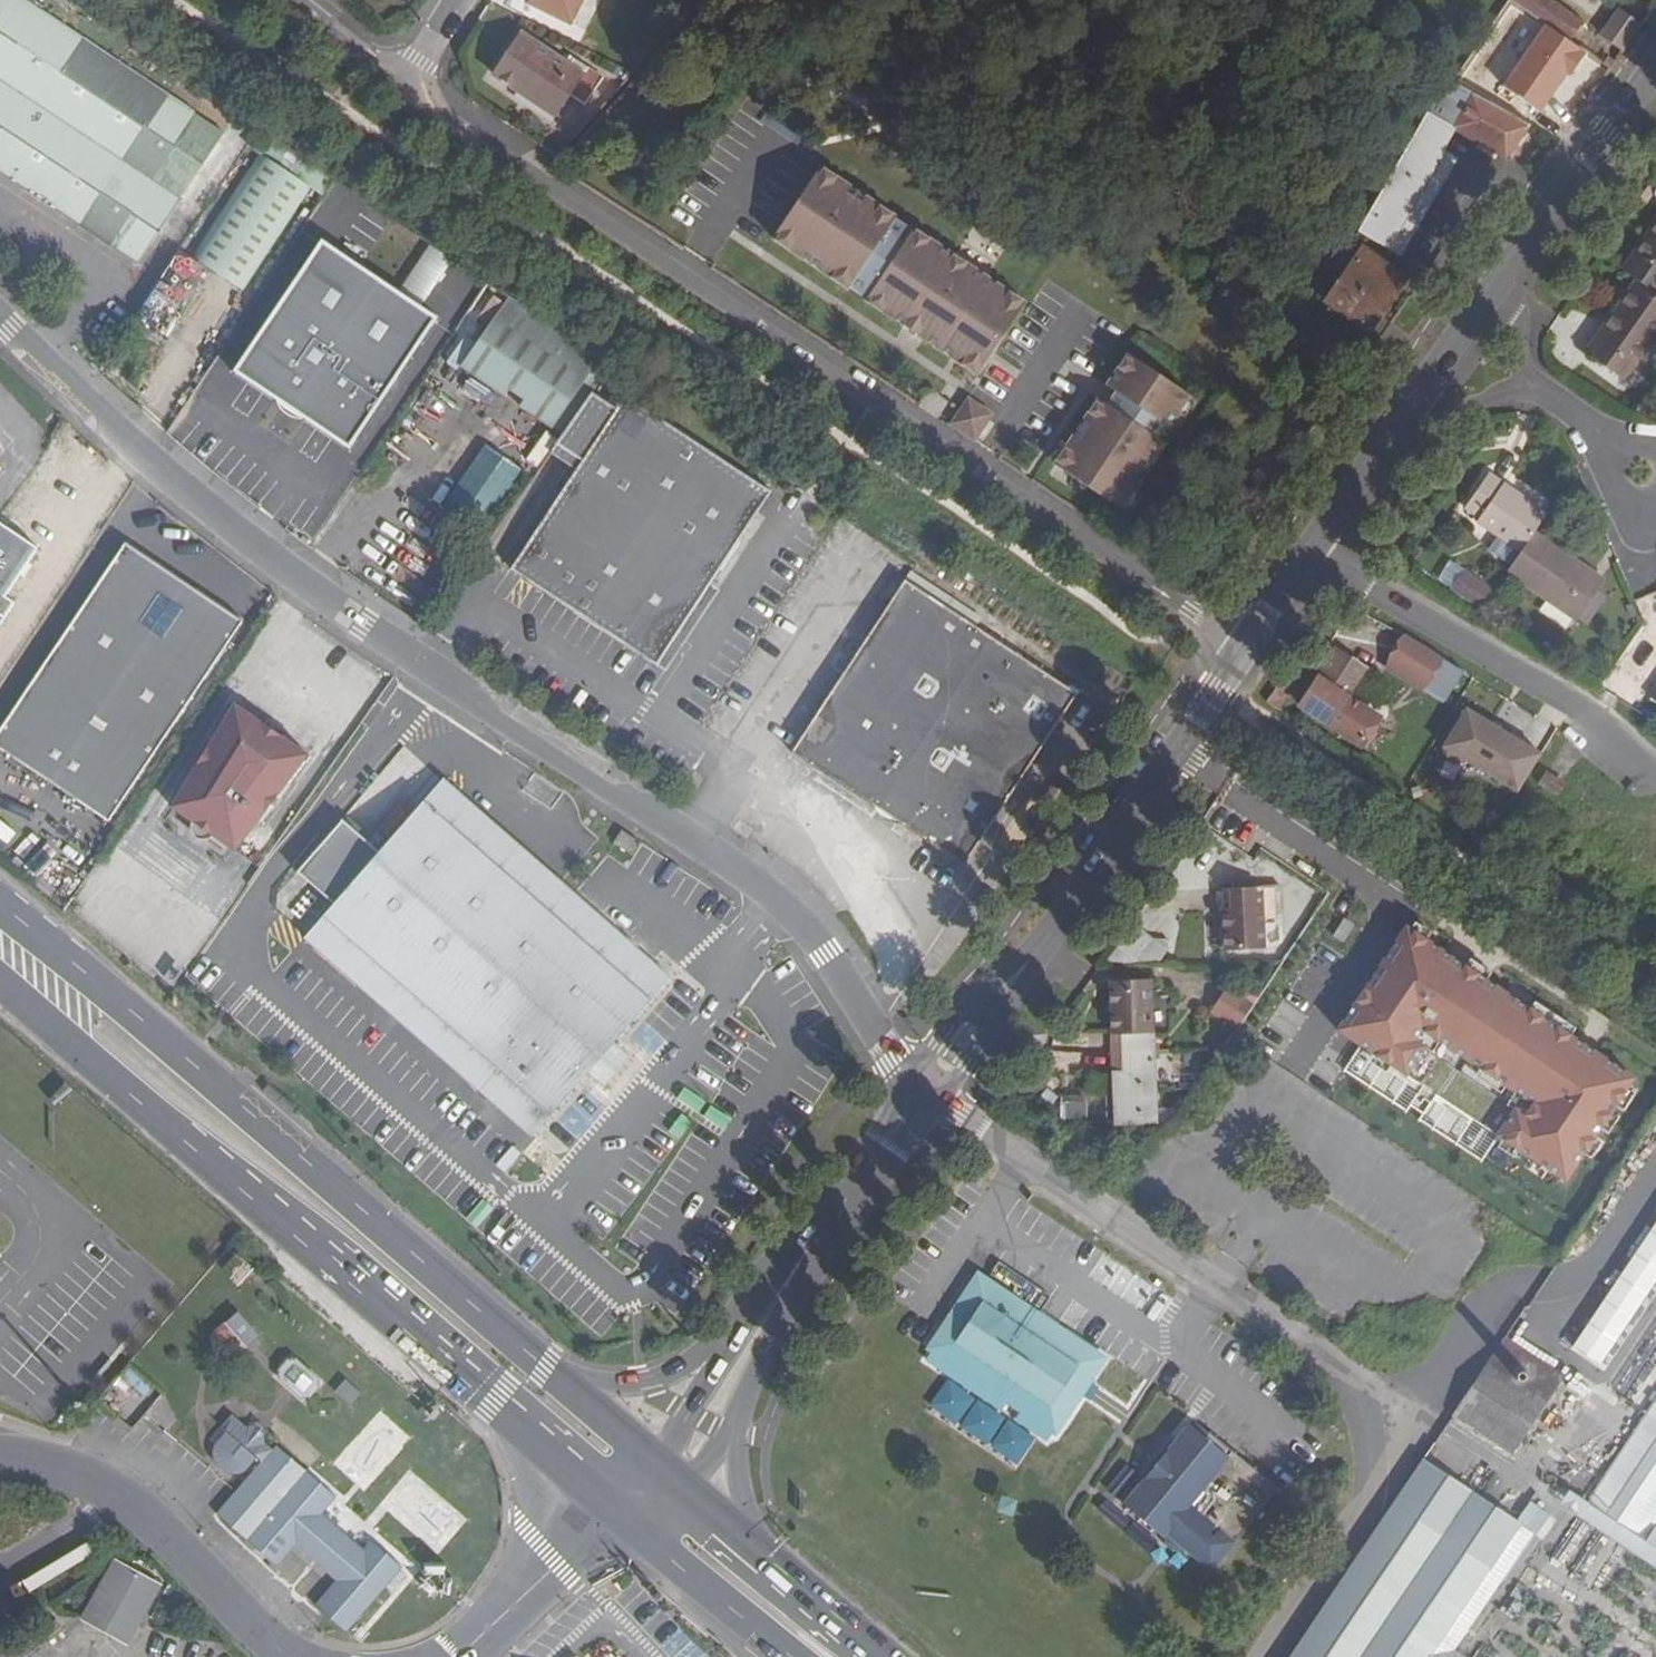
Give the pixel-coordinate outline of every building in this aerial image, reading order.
[(138,265),(235,116),(219,105),(210,120),(27,0),(0,0),(0,175),(138,265)] [(527,0),(570,22),(580,0),(528,0),(527,0)] [(1551,0),(1513,0),(1569,40),(1581,21),(1551,0)] [(1603,34),(1625,50),(1641,27),(1620,12),(1603,34)] [(492,74),(556,116),(571,95),(584,105),(603,77),(569,55),(564,62),(520,32),(492,74)] [(1450,96),(1441,91),(1357,232),(1399,255),(1449,171),(1456,157),(1442,149),(1454,128),(1507,158),(1530,126),(1471,93),(1470,91),(1467,89),(1462,96),(1453,90),(1450,96)] [(335,176),(260,127),(248,146),(261,154),(312,187),(323,195),(335,176)] [(243,290),(312,187),(261,154),(192,256),(243,290)] [(1456,157),(1449,171),(1484,191),(1493,178),(1456,157)] [(864,296),(975,372),(1023,302),(912,226),(910,228),(893,216),(894,214),(821,164),(773,234),(847,284),(849,282),(866,294),(864,296)] [(1624,270),(1639,281),(1655,293),(1655,225),(1624,270)] [(325,240),(240,364),(283,393),(311,412),(352,441),(437,317),(325,240)] [(431,293),(451,256),(426,243),(406,279),(431,293)] [(1405,278),(1363,249),(1327,300),(1369,329),(1405,278)] [(185,254),(131,301),(153,327),(208,280),(185,254)] [(1639,281),(1588,353),(1625,380),(1655,337),(1655,293),(1639,281)] [(590,372),(500,310),(462,366),(552,427),(590,372)] [(1120,508),(1164,442),(1156,436),(1164,424),(1168,426),(1189,394),(1128,354),(1107,385),(1118,392),(1109,406),(1098,398),(1054,465),(1120,508)] [(283,393),(240,364),(236,369),(279,398),(283,393)] [(427,405),(447,380),(436,371),(416,397),(427,405)] [(590,372),(552,427),(563,435),(591,394),(601,380),(590,372)] [(558,442),(583,459),(616,412),(591,394),(563,435),(558,442)] [(657,664),(770,492),(625,397),(616,412),(583,459),(511,568),(657,664)] [(951,422),(974,438),(991,413),(968,397),(951,422)] [(352,441),(311,412),(308,417),(349,445),(352,441)] [(446,497),(486,521),(520,465),(481,441),(446,497)] [(1480,521),(1522,552),(1535,533),(1548,514),(1489,474),(1467,506),(1482,517),(1480,521)] [(779,498),(770,492),(657,664),(666,671),(779,498)] [(1606,582),(1535,533),(1522,552),(1509,571),(1579,620),(1606,582)] [(125,543),(0,730),(0,749),(97,812),(109,821),(243,621),(125,543)] [(835,547),(823,556),(838,578),(850,569),(835,547)] [(30,584),(0,563),(0,628),(30,584)] [(1482,609),(1495,591),(1465,571),(1453,589),(1482,609)] [(1078,694),(905,580),(792,751),(964,865),(1078,694)] [(1391,663),(1449,697),(1464,671),(1406,637),(1391,663)] [(1365,670),(1337,652),(1300,708),(1360,749),(1379,721),(1346,699),(1355,685),(1370,695),(1380,680),(1364,672),(1365,670)] [(1289,689),(1280,684),(1267,704),(1281,713),(1288,703),(1282,699),(1289,689)] [(1550,730),(1508,705),(1498,721),(1539,746),(1550,730)] [(1521,793),(1544,755),(1468,710),(1445,748),(1445,755),(1461,764),(1467,760),(1521,793)] [(298,757),(236,713),(167,811),(229,855),(298,757)] [(335,896),(304,932),(531,1133),(588,1068),(605,1082),(630,1053),(614,1038),(671,973),(443,770),(379,844),(335,896)] [(1537,787),(1555,796),(1561,784),(1544,774),(1537,787)] [(335,896),(379,844),(342,813),(298,865),(335,896)] [(1225,908),(1226,949),(1263,948),(1262,923),(1279,922),(1278,886),(1260,887),(1230,889),(1224,889),(1225,903),(1230,903),(1230,907),(1225,908)] [(1131,926),(1119,949),(1156,967),(1168,944),(1131,926)] [(1342,1033),(1572,1181),(1639,1078),(1409,929),(1342,1033)] [(1157,1123),(1150,982),(1109,985),(1112,1035),(1123,1035),(1125,1075),(1114,1076),(1117,1125),(1157,1123)] [(1233,1024),(1249,1000),(1221,982),(1206,1004),(1233,1024)] [(1123,1035),(1112,1035),(1113,1053),(1124,1053),(1123,1035)] [(1125,1075),(1124,1053),(1113,1053),(1114,1076),(1125,1075)] [(1117,1131),(1090,1170),(1114,1188),(1142,1148),(1117,1131)] [(1601,1367),(1655,1278),(1655,1213),(1571,1349),(1601,1367)] [(978,1279),(1102,1361),(1105,1357),(981,1275),(977,1273),(927,1347),(931,1350),(978,1279)] [(931,1350),(925,1358),(1000,1409),(1004,1401),(1011,1391),(1025,1401),(1019,1411),(1014,1418),(1045,1439),(1063,1412),(1066,1414),(1085,1386),(1102,1361),(978,1279),(931,1350)] [(245,1345),(257,1335),(237,1310),(225,1319),(245,1345)] [(1506,1337),(1452,1418),(1512,1457),(1566,1377),(1506,1337)] [(276,1371),(301,1397),(314,1382),(291,1358),(276,1371)] [(1655,1366),(1628,1404),(1645,1415),(1587,1502),(1645,1541),(1654,1526),(1655,1528),(1655,1367),(1655,1366)] [(1025,1401),(1011,1391),(1004,1401),(1019,1411),(1025,1401)] [(220,1447),(217,1460),(220,1467),(227,1474),(234,1476),(241,1475),(247,1472),(261,1456),(266,1461),(275,1451),(267,1445),(266,1436),(258,1429),(250,1429),(237,1418),(226,1430),(231,1435),(220,1447)] [(1208,1564),(1274,1481),(1226,1443),(1221,1448),(1183,1418),(1150,1459),(1118,1499),(1159,1532),(1162,1527),(1208,1564)] [(318,1605),(347,1631),(402,1570),(373,1544),(364,1554),(320,1523),(334,1504),(279,1447),(275,1451),(266,1461),(221,1512),(279,1564),(298,1543),(340,1580),(318,1605)] [(1487,1573),(1521,1523),(1424,1458),(1390,1509),(1487,1573)] [(423,1493),(419,1497),(414,1495),(412,1495),(409,1496),(407,1501),(407,1504),(409,1506),(405,1510),(439,1546),(457,1529),(423,1493)] [(1655,1569),(1655,1528),(1654,1526),(1645,1541),(1587,1502),(1577,1517),(1655,1569)] [(1487,1573),(1390,1509),(1292,1656),(1431,1656),(1487,1573)] [(78,1617),(126,1644),(162,1581),(115,1554),(78,1617)]
